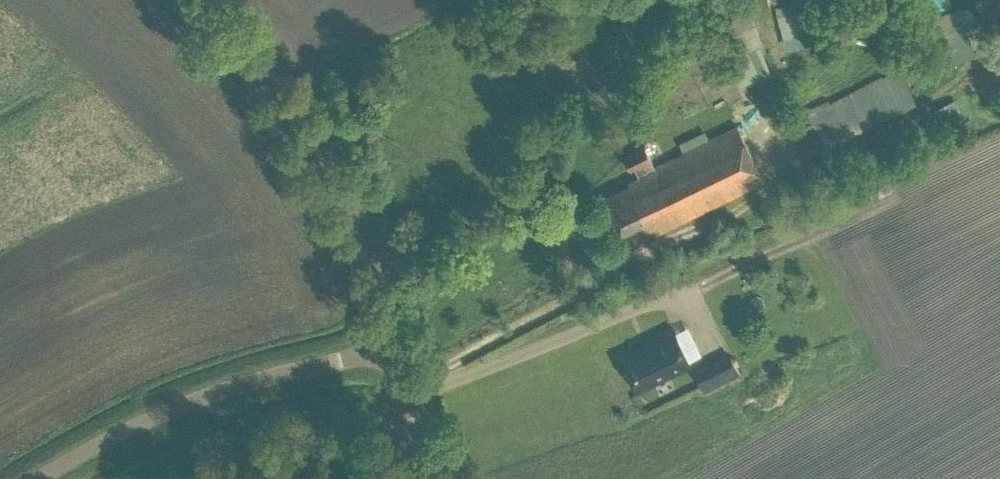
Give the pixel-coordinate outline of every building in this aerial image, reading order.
[(929,9),(954,0),(926,0),(929,9)] [(953,46),(976,32),(963,11),(940,26),(953,46)] [(643,220),(650,235),(764,180),(738,124),(648,167),(645,160),(651,157),(645,143),(623,154),(630,168),(635,165),(638,173),(627,178),(629,183),(604,195),(621,231),(643,220)] [(623,357),(638,387),(690,361),(673,327),(646,340),(649,345),(623,357)] [(696,369),(706,389),(712,386),(722,382),(711,361),(696,369)]
